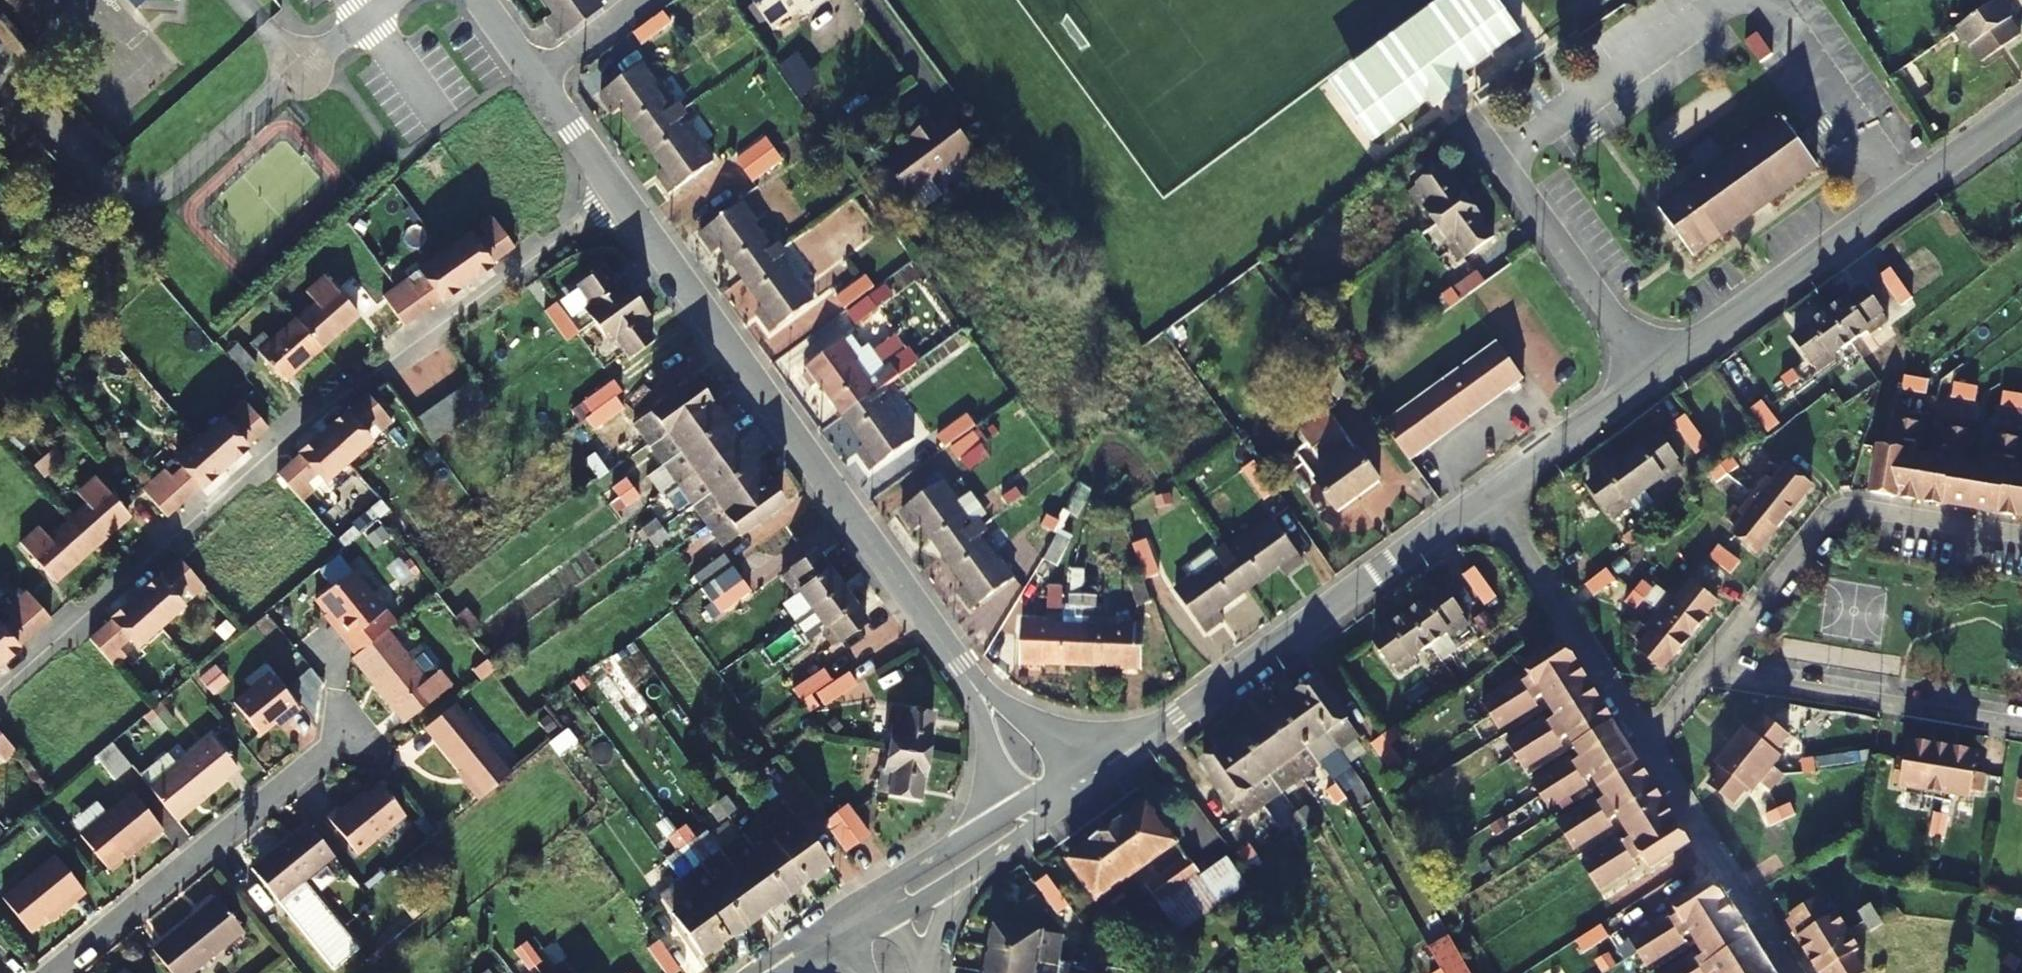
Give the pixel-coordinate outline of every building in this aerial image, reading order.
[(145,0),(131,0),(129,1),(136,9),(145,1),(145,0)] [(555,14),(547,19),(559,37),(569,29),(601,6),(597,0),(545,0),(555,14)] [(776,30),(804,9),(811,19),(835,0),(755,0),(776,30)] [(1342,79),(1333,85),(1371,137),(1426,96),(1432,104),(1469,77),(1463,69),(1519,28),(1498,0),(1456,0),(1437,14),(1434,10),(1380,51),(1382,55),(1344,82),(1342,79)] [(1981,64),(2021,37),(1997,3),(1958,30),(1981,64)] [(671,22),(663,12),(635,33),(642,43),(671,22)] [(657,82),(644,65),(602,96),(614,114),(622,108),(644,139),(681,111),(678,108),(672,111),(654,85),(657,82)] [(1488,99),(1502,90),(1496,82),(1481,91),(1487,100),(1488,99)] [(678,119),(684,116),(681,111),(644,139),(666,169),(659,174),(671,192),(714,162),(701,145),(697,147),(678,119)] [(921,142),(890,165),(912,195),(977,148),(956,118),(938,130),(933,123),(916,135),(921,142)] [(1727,159),(1712,138),(1691,152),(1706,174),(1659,207),(1694,256),(1818,167),(1783,119),(1727,159)] [(775,149),(768,138),(737,159),(745,171),(775,149)] [(753,182),(783,160),(775,149),(745,171),(753,182)] [(1424,149),(1403,163),(1411,175),(1433,160),(1424,149)] [(1470,202),(1446,167),(1412,191),(1424,210),(1427,208),(1438,224),(1470,202)] [(1470,202),(1438,224),(1450,242),(1448,243),(1460,261),(1495,236),(1470,202)] [(757,222),(744,204),(701,236),(714,254),(723,248),(731,259),(744,277),(782,250),(779,246),(773,250),(754,225),(757,222)] [(469,235),(446,252),(467,283),(491,265),(516,248),(495,217),(481,227),(487,235),(475,244),(469,235)] [(778,258),(785,254),(782,250),(744,277),(767,309),(759,313),(771,331),(814,301),(802,283),(798,285),(778,258)] [(467,283),(446,252),(421,270),(427,278),(415,287),(409,279),(397,287),(385,296),(407,326),(418,318),(443,300),(467,283)] [(617,286),(605,268),(579,287),(591,304),(586,308),(592,317),(595,315),(610,304),(604,296),(617,286)] [(1891,269),(1880,277),(1901,305),(1912,298),(1891,269)] [(847,308),(878,287),(868,274),(838,297),(847,308)] [(297,319),(322,348),(351,323),(350,321),(358,314),(325,276),(307,292),(316,303),(297,319)] [(595,315),(592,317),(603,332),(621,320),(628,329),(641,319),(647,315),(623,281),(617,286),(604,296),(610,304),(595,315)] [(1829,313),(1851,344),(1869,332),(1871,336),(1889,323),(1863,288),(1829,313)] [(1451,308),(1460,302),(1452,292),(1443,298),(1451,308)] [(870,298),(851,312),(857,322),(877,308),(870,298)] [(556,303),(545,311),(561,333),(573,325),(556,303)] [(1829,313),(1795,337),(1820,373),(1837,359),(1835,356),(1851,344),(1829,313)] [(297,319),(259,352),(281,378),(292,370),(294,371),(322,348),(297,319)] [(616,337),(629,355),(654,336),(641,319),(628,329),(621,320),(603,332),(610,342),(616,337)] [(566,340),(578,332),(573,325),(561,333),(566,340)] [(845,343),(809,368),(821,387),(823,385),(844,415),(882,388),(916,363),(911,355),(888,373),(872,351),(859,361),(845,343)] [(1385,424),(1412,460),(1510,389),(1512,392),(1522,384),(1520,381),(1525,378),(1499,344),(1491,348),(1385,424)] [(257,365),(240,345),(230,352),(247,373),(257,365)] [(1338,398),(1348,392),(1334,371),(1324,378),(1338,398)] [(1800,382),(1793,371),(1781,379),(1789,389),(1800,382)] [(1903,391),(1915,393),(1917,380),(1905,377),(1903,391)] [(473,379),(419,417),(421,420),(431,412),(441,405),(452,397),(464,389),(474,381),(473,379)] [(1927,395),(1929,381),(1917,380),(1915,393),(1927,395)] [(421,420),(435,439),(444,432),(455,425),(467,417),(478,410),(489,402),(474,381),(464,389),(452,397),(441,405),(431,412),(421,420)] [(623,392),(615,381),(586,403),(593,414),(617,397),(623,392)] [(652,443),(710,402),(694,381),(637,422),(652,443)] [(1963,402),(1965,389),(1954,386),(1952,400),(1963,402)] [(879,397),(884,393),(882,388),(844,415),(868,447),(860,453),(872,468),(914,438),(901,421),(898,423),(879,397)] [(1978,390),(1965,389),(1963,402),(1975,404),(1978,390)] [(349,416),(373,399),(368,393),(346,413),(349,416)] [(2001,406),(2013,409),(2016,395),(2003,393),(2001,406)] [(2016,395),(2013,409),(2021,410),(2021,396),(2016,395)] [(593,414),(586,419),(594,430),(624,408),(617,397),(593,414)] [(222,419),(200,439),(224,467),(247,447),(270,427),(245,399),(233,409),(239,417),(228,426),(222,419)] [(393,421),(373,399),(349,416),(346,413),(323,433),(348,461),(370,441),(363,434),(374,424),(381,432),(393,421)] [(1767,431),(1780,422),(1763,401),(1751,410),(1767,431)] [(667,463),(724,422),(710,402),(652,443),(667,463)] [(1895,451),(1880,448),(1872,491),(1898,495),(1911,412),(1897,410),(1895,420),(1894,420),(1891,438),(1896,444),(1895,451)] [(1319,456),(1347,436),(1329,411),(1301,432),(1309,444),(1319,456)] [(1927,415),(1911,412),(1898,495),(1923,499),(1930,456),(1917,455),(1917,449),(1923,444),(1926,425),(1925,425),(1927,415)] [(949,446),(979,424),(972,413),(940,434),(949,446)] [(1923,499),(1947,503),(1960,421),(1946,419),(1944,429),(1943,429),(1940,447),(1945,454),(1944,459),(1930,456),(1923,499)] [(1975,424),(1960,421),(1947,503),(1972,508),(1979,465),(1965,463),(1967,456),(1972,452),(1975,434),(1974,434),(1975,424)] [(724,422),(667,463),(681,483),(738,442),(724,422)] [(1993,467),(1979,465),(1972,508),(1997,512),(2010,428),(1996,426),(1994,435),(1993,435),(1990,454),(1994,460),(1993,467)] [(1705,427),(1694,435),(1710,460),(1723,452),(1705,427)] [(2010,428),(1997,512),(2021,516),(2021,512),(2021,472),(2014,471),(2015,464),(2021,459),(2021,456),(2021,430),(2010,428)] [(982,443),(974,432),(953,447),(961,459),(982,443)] [(348,461),(323,433),(301,452),(278,473),(303,501),(315,491),(308,483),(319,473),(326,481),(348,461)] [(1624,460),(1647,491),(1663,479),(1666,483),(1684,470),(1659,435),(1624,460)] [(224,467),(200,439),(178,459),(184,466),(173,476),(167,468),(155,479),(144,488),(168,517),(180,507),(202,486),(224,467)] [(696,503),(753,462),(738,442),(681,483),(669,492),(683,512),(696,503)] [(1380,482),(1358,452),(1317,482),(1339,511),(1380,482)] [(1743,465),(1736,455),(1725,463),(1732,473),(1743,465)] [(1624,460),(1590,484),(1615,519),(1632,508),(1629,503),(1647,491),(1624,460)] [(753,462),(696,503),(710,524),(768,483),(753,462)] [(1265,499),(1276,491),(1254,462),(1243,470),(1265,499)] [(1732,473),(1725,463),(1714,470),(1721,481),(1732,473)] [(1755,496),(1785,520),(1811,487),(1787,468),(1783,473),(1772,464),(1762,476),(1767,480),(1755,496)] [(69,520),(94,548),(123,523),(122,521),(130,514),(97,476),(78,492),(88,502),(69,520)] [(633,487),(627,479),(612,490),(618,497),(633,487)] [(957,499),(945,481),(903,511),(916,530),(924,525),(945,554),(981,528),(979,524),(973,527),(955,501),(957,499)] [(726,545),(783,504),(768,483),(710,524),(726,545)] [(624,506),(639,496),(633,487),(618,497),(624,506)] [(1755,496),(1742,512),(1736,507),(1726,520),(1737,528),(1734,533),(1758,554),(1785,520),(1755,496)] [(234,571),(259,549),(229,516),(215,529),(218,532),(206,543),(223,561),(212,571),(233,595),(245,584),(234,571)] [(1047,518),(1030,551),(1044,558),(1061,526),(1047,518)] [(662,527),(656,519),(643,528),(649,537),(662,527)] [(1223,551),(1250,589),(1280,567),(1285,574),(1303,562),(1273,519),(1254,532),(1257,535),(1231,554),(1228,548),(1223,551)] [(65,574),(94,548),(69,520),(49,536),(40,525),(21,542),(55,580),(63,572),(65,574)] [(655,545),(668,535),(662,527),(649,537),(655,545)] [(979,535),(984,532),(981,528),(945,554),(967,584),(959,589),(971,607),(1015,578),(1001,560),(999,562),(979,535)] [(1591,542),(1607,566),(1628,551),(1612,528),(1591,542)] [(1643,540),(1636,530),(1627,538),(1634,547),(1643,540)] [(1071,541),(1058,534),(1044,558),(1059,564),(1071,541)] [(1149,542),(1136,545),(1146,580),(1161,575),(1149,542)] [(1743,563),(1722,546),(1713,557),(1734,574),(1743,563)] [(810,607),(841,584),(817,550),(782,575),(794,592),(797,590),(810,607)] [(1195,576),(1177,588),(1207,631),(1226,618),(1221,610),(1250,589),(1223,551),(1219,554),(1223,560),(1197,579),(1195,576)] [(707,586),(736,565),(728,554),(700,575),(707,586)] [(158,578),(136,598),(161,626),(183,606),(177,598),(188,589),(194,596),(206,586),(181,558),(158,578)] [(1476,568),(1465,575),(1487,605),(1497,598),(1476,568)] [(1614,580),(1606,569),(1584,585),(1592,596),(1614,580)] [(1022,665),(1045,666),(1045,664),(1082,665),(1084,619),(1084,606),(1085,586),(1086,570),(1074,570),(1071,619),(1064,618),(1064,625),(1046,624),(1046,621),(1025,620),(1022,665)] [(386,631),(395,624),(352,572),(317,601),(332,620),(329,623),(330,624),(343,641),(357,656),(386,631)] [(1142,576),(1129,580),(1138,606),(1152,603),(1142,576)] [(752,588),(744,578),(715,598),(722,610),(752,588)] [(1653,589),(1644,581),(1635,591),(1645,599),(1653,589)] [(833,643),(867,619),(841,584),(810,607),(823,625),(820,626),(833,643)] [(1660,612),(1690,637),(1717,604),(1693,584),(1679,600),(1673,596),(1660,612)] [(1095,606),(1096,587),(1085,586),(1084,606),(1095,606)] [(19,648),(41,628),(53,618),(28,590),(17,600),(5,610),(11,618),(0,628),(0,627),(0,664),(19,648)] [(1468,623),(1444,590),(1409,615),(1431,646),(1449,634),(1450,637),(1468,623)] [(1645,599),(1635,591),(1626,602),(1636,610),(1645,599)] [(161,626),(136,598),(113,618),(91,637),(115,666),(127,655),(121,647),(132,638),(138,645),(161,626)] [(1660,612),(1648,628),(1643,624),(1632,635),(1643,645),(1639,650),(1663,670),(1690,637),(1660,612)] [(1431,646),(1409,615),(1375,639),(1399,674),(1418,660),(1416,657),(1431,646)] [(1089,626),(1089,619),(1084,619),(1082,665),(1118,667),(1118,668),(1141,668),(1142,625),(1121,623),(1120,628),(1089,626)] [(404,725),(439,697),(386,631),(357,656),(385,691),(381,694),(404,725)] [(1484,702),(1492,715),(1576,664),(1563,643),(1526,666),(1534,678),(1529,682),(1520,680),(1484,702)] [(1588,683),(1576,664),(1492,715),(1500,729),(1536,706),(1538,697),(1544,695),(1551,706),(1588,683)] [(833,679),(825,668),(795,689),(803,700),(812,694),(833,679)] [(849,672),(819,693),(826,704),(857,684),(849,672)] [(271,674),(235,703),(261,734),(285,715),(288,717),(300,708),(271,674)] [(1360,737),(1319,680),(1300,694),(1341,750),(1360,737)] [(1509,742),(1517,755),(1600,703),(1588,683),(1551,706),(1558,718),(1552,721),(1544,720),(1509,742)] [(810,711),(820,704),(812,694),(803,700),(810,711)] [(1280,708),(1321,764),(1341,750),(1300,694),(1280,708)] [(1377,697),(1365,705),(1382,727),(1393,719),(1377,697)] [(1613,723),(1600,703),(1517,755),(1525,768),(1561,746),(1562,739),(1569,735),(1576,745),(1613,723)] [(479,800),(511,774),(454,705),(425,728),(468,779),(465,782),(479,800)] [(887,728),(893,728),(889,750),(927,756),(933,714),(891,707),(887,728)] [(1321,764),(1280,708),(1262,721),(1302,778),(1321,764)] [(1775,755),(1788,739),(1763,718),(1749,735),(1762,745),(1754,754),(1773,768),(1780,759),(1775,755)] [(1242,735),(1283,792),(1302,778),(1262,721),(1242,735)] [(1534,782),(1541,795),(1625,743),(1613,723),(1576,745),(1582,757),(1577,760),(1569,759),(1534,782)] [(1384,737),(1389,744),(1402,735),(1397,728),(1384,737)] [(1761,782),(1770,790),(1782,775),(1773,768),(1754,754),(1762,745),(1749,735),(1744,730),(1717,762),(1723,767),(1736,777),(1743,768),(1761,782)] [(6,762),(17,752),(0,732),(0,755),(6,762)] [(1283,792),(1242,735),(1222,750),(1262,807),(1283,792)] [(1392,748),(1404,739),(1402,735),(1389,744),(1392,748)] [(239,768),(214,737),(177,764),(167,752),(140,774),(176,818),(239,768)] [(1389,744),(1384,737),(1375,744),(1395,772),(1405,766),(1392,748),(1389,744)] [(1931,768),(1934,746),(1909,741),(1906,759),(1897,758),(1893,782),(1902,783),(1902,786),(1936,791),(1943,792),(1946,771),(1931,768)] [(133,765),(114,742),(104,750),(97,756),(117,780),(133,765)] [(1638,763),(1625,743),(1541,795),(1550,808),(1586,786),(1587,779),(1594,776),(1601,787),(1638,763)] [(1946,771),(1943,792),(1967,796),(1968,790),(1981,792),(1984,774),(1972,772),(1975,752),(1943,747),(1934,746),(1931,768),(1946,771)] [(927,756),(889,750),(886,770),(882,769),(879,791),(920,797),(927,756)] [(1262,807),(1222,750),(1205,763),(1245,819),(1262,807)] [(1812,757),(1800,759),(1802,772),(1814,770),(1812,757)] [(1558,823),(1566,836),(1651,783),(1638,763),(1601,787),(1607,797),(1602,801),(1593,799),(1558,823)] [(1710,785),(1734,805),(1748,787),(1753,791),(1761,782),(1743,768),(1736,777),(1723,767),(1710,785)] [(1337,787),(1346,802),(1356,795),(1347,780),(1337,787)] [(1663,803),(1651,783),(1566,836),(1574,848),(1611,826),(1612,818),(1619,815),(1626,826),(1663,803)] [(1337,787),(1329,793),(1339,806),(1346,802),(1337,787)] [(341,811),(328,821),(356,857),(405,818),(381,789),(358,808),(355,805),(343,814),(341,811)] [(134,793),(84,834),(110,868),(149,837),(150,840),(164,829),(134,793)] [(735,810),(726,796),(718,801),(728,815),(735,810)] [(728,815),(718,801),(710,807),(719,821),(728,815)] [(1149,803),(1069,860),(1097,899),(1176,842),(1149,803)] [(1589,858),(1597,870),(1675,822),(1663,803),(1626,826),(1632,837),(1627,841),(1619,840),(1589,858)] [(1791,803),(1778,809),(1783,820),(1796,815),(1791,803)] [(825,821),(847,851),(868,835),(846,805),(825,821)] [(764,821),(806,880),(826,865),(783,806),(764,821)] [(1298,814),(1307,828),(1316,822),(1306,809),(1298,814)] [(1783,820),(1778,809),(1766,814),(1771,825),(1783,820)] [(1928,835),(1933,811),(1926,810),(1922,834),(1928,835)] [(1939,813),(1933,811),(1928,835),(1935,836),(1939,813)] [(1298,814),(1290,820),(1299,834),(1307,828),(1298,814)] [(743,836),(786,894),(806,880),(764,821),(743,836)] [(1597,870),(1591,875),(1599,889),(1636,866),(1637,857),(1643,855),(1651,868),(1688,844),(1675,822),(1597,870)] [(277,855),(257,872),(279,901),(335,856),(309,823),(273,851),(277,855)] [(697,838),(686,824),(678,830),(688,844),(697,838)] [(688,844),(678,830),(669,836),(679,851),(688,844)] [(786,894),(743,836),(723,851),(766,909),(786,894)] [(1249,850),(1241,856),(1250,870),(1259,864),(1249,850)] [(703,865),(746,923),(766,909),(723,851),(703,865)] [(57,857),(6,898),(32,931),(70,901),(73,903),(86,892),(57,857)] [(1179,930),(1219,902),(1188,858),(1148,887),(1179,930)] [(682,880),(725,938),(746,923),(703,865),(682,880)] [(1070,904),(1049,875),(1037,883),(1058,913),(1070,904)] [(1666,917),(1631,939),(1639,952),(1711,907),(1723,899),(1710,879),(1672,902),(1681,915),(1676,918),(1666,917)] [(661,896),(703,954),(725,938),(682,880),(661,896)] [(173,972),(192,972),(243,931),(216,898),(153,949),(173,972)] [(1685,934),(1690,931),(1698,943),(1735,919),(1723,899),(1711,907),(1639,952),(1647,964),(1683,943),(1685,934)] [(1788,920),(1798,937),(1816,926),(1823,936),(1843,925),(1836,914),(1831,917),(1819,900),(1788,920)] [(1865,921),(1877,914),(1870,904),(1859,911),(1865,921)] [(1871,931),(1883,924),(1877,914),(1865,921),(1871,931)] [(1748,938),(1735,919),(1698,943),(1704,953),(1698,958),(1690,956),(1664,972),(1692,972),(1748,938)] [(1608,934),(1601,923),(1575,939),(1582,951),(1608,934)] [(991,949),(1060,959),(1065,934),(995,925),(991,949)] [(1798,937),(1797,939),(1818,972),(1822,972),(1839,962),(1833,952),(1852,940),(1843,925),(1823,936),(1816,926),(1798,937)] [(1748,938),(1692,972),(1713,972),(1716,972),(1738,972),(1760,959),(1748,938)] [(668,972),(674,972),(681,968),(660,939),(649,946),(668,972)] [(1864,972),(1853,954),(1859,950),(1852,940),(1833,952),(1839,962),(1822,972),(1861,972),(1864,972)] [(531,958),(537,955),(527,942),(518,948),(532,967),(535,965),(531,958)] [(990,972),(1058,972),(1060,959),(991,949),(988,972),(990,972)] [(2021,960),(2011,952),(2004,962),(2016,970),(2021,960)] [(535,965),(541,961),(537,955),(531,958),(535,965)] [(1760,959),(1738,972),(1769,972),(1760,959)] [(1446,972),(1462,972),(1455,961),(1443,968),(1446,972)]
